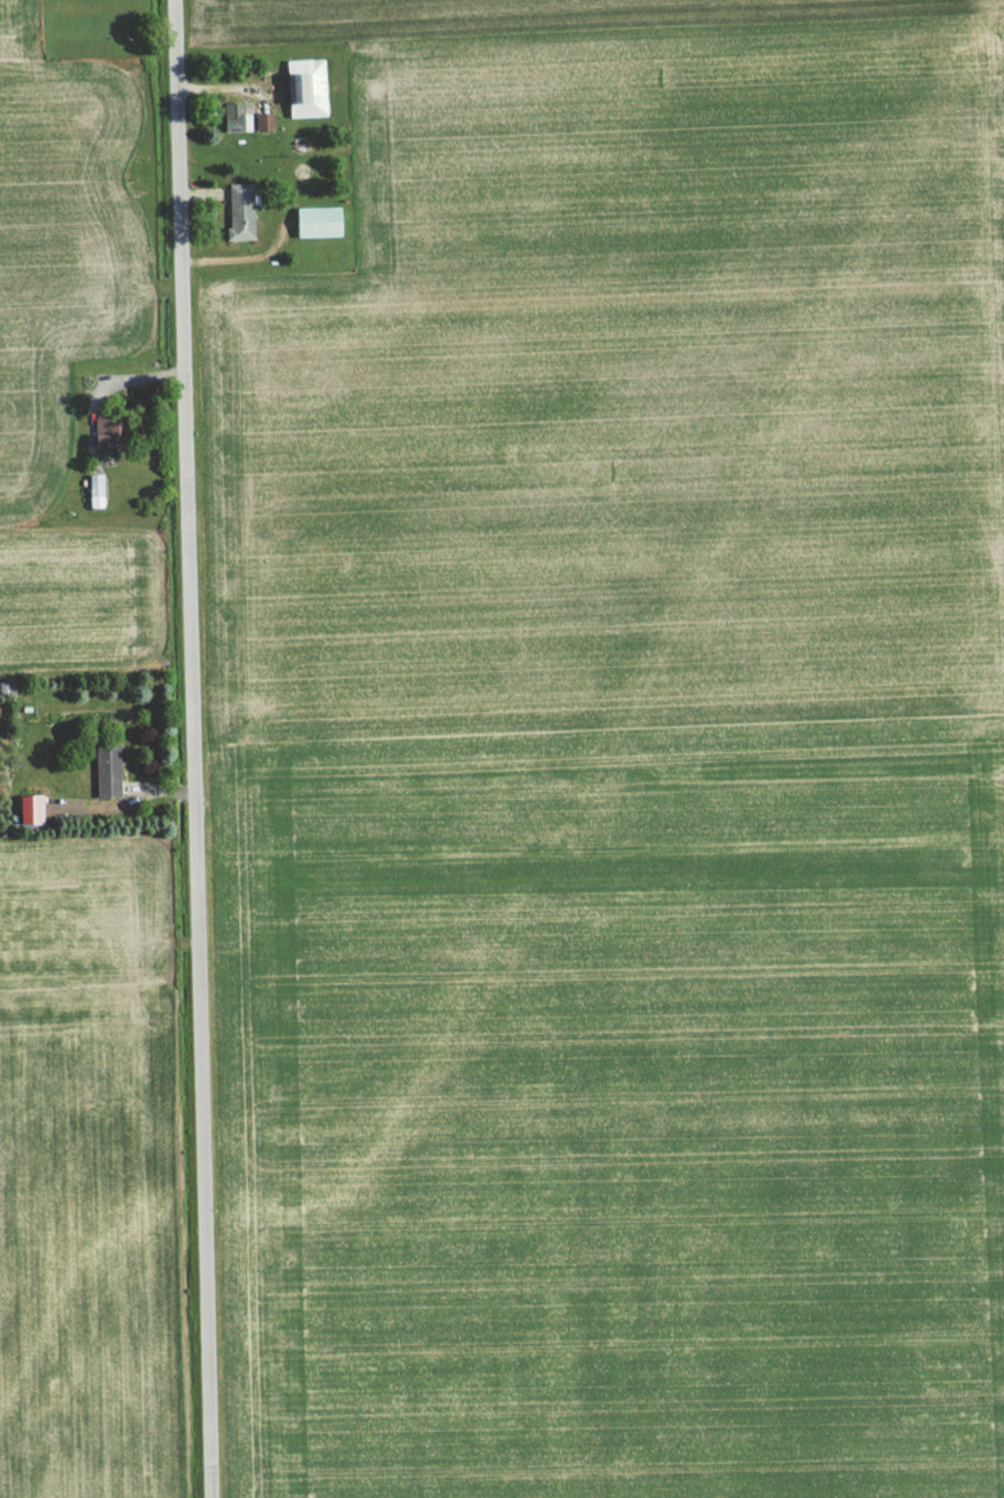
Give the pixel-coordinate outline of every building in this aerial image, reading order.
[(321,116),(319,59),(282,60),(284,118),(321,116)] [(338,206),(288,208),(289,238),(339,237),(338,206)] [(222,240),(244,240),(243,223),(222,223),(222,240)] [(83,507),(98,507),(98,475),(83,475),(83,507)] [(10,697),(10,682),(0,683),(0,698),(10,697)] [(115,797),(114,747),(90,747),(91,798),(115,797)] [(12,796),(13,825),(35,824),(35,795),(12,796)]
